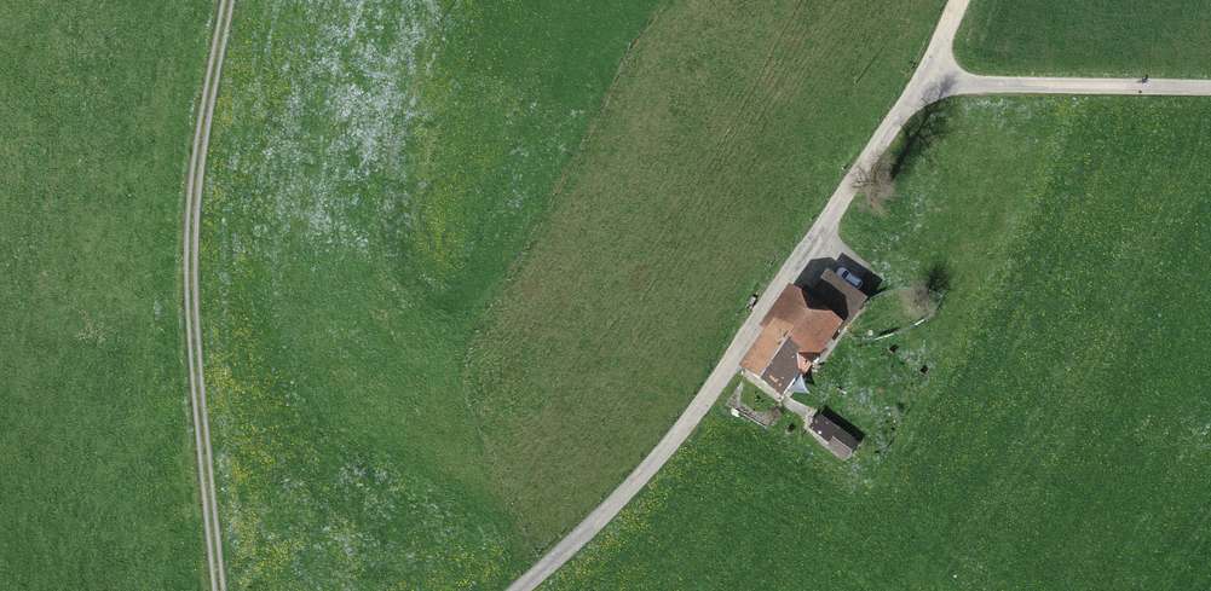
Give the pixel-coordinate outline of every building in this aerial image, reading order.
[(834,278),(817,300),(806,292),(751,369),(781,391),(799,367),(805,372),(844,320),(851,325),(866,302),(834,278)]
